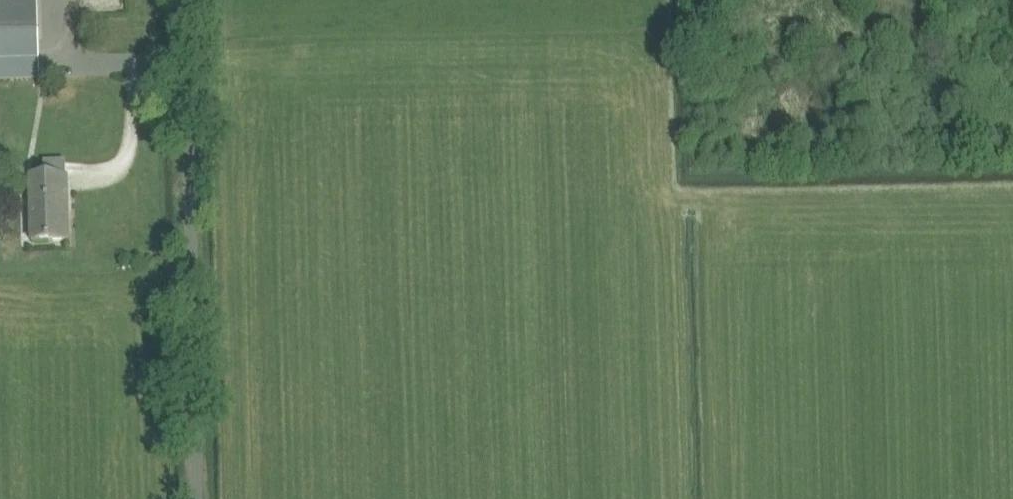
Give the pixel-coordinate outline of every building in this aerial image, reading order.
[(0,0),(0,78),(20,77),(40,77),(39,0),(18,0),(0,0)] [(63,171),(64,160),(45,159),(45,171),(63,171)] [(13,166),(10,170),(10,175),(13,178),(21,178),(24,174),(24,169),(20,166),(13,166)] [(67,176),(47,177),(31,177),(32,242),(68,241),(67,176)]
